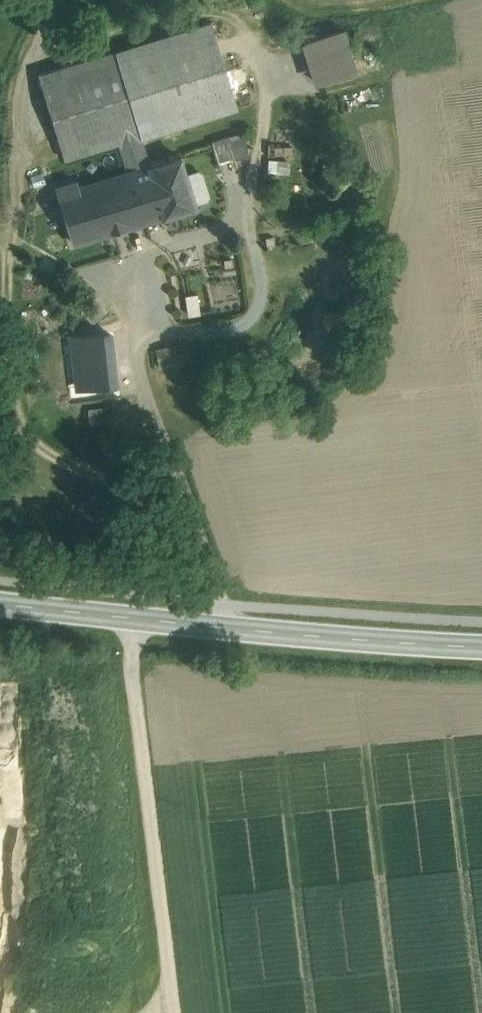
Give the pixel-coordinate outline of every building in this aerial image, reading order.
[(211,22),(116,52),(142,138),(237,108),(211,22)] [(344,28),(301,43),(315,85),(358,70),(344,28)] [(116,52),(116,51),(39,75),(65,160),(118,144),(127,172),(130,171),(131,176),(81,192),(78,183),(57,188),(75,244),(164,216),(150,167),(151,167),(142,138),(116,52)] [(230,136),(212,142),(219,162),(236,157),(230,136)] [(354,155),(323,165),(327,177),(329,177),(330,183),(360,173),(354,155)] [(151,167),(150,167),(164,216),(195,206),(180,158),(151,167)] [(187,295),(190,316),(203,314),(200,293),(187,295)] [(111,335),(65,340),(69,390),(118,384),(111,335)] [(159,367),(179,364),(177,346),(156,349),(159,367)] [(206,582),(202,578),(196,585),(200,589),(206,582)]
